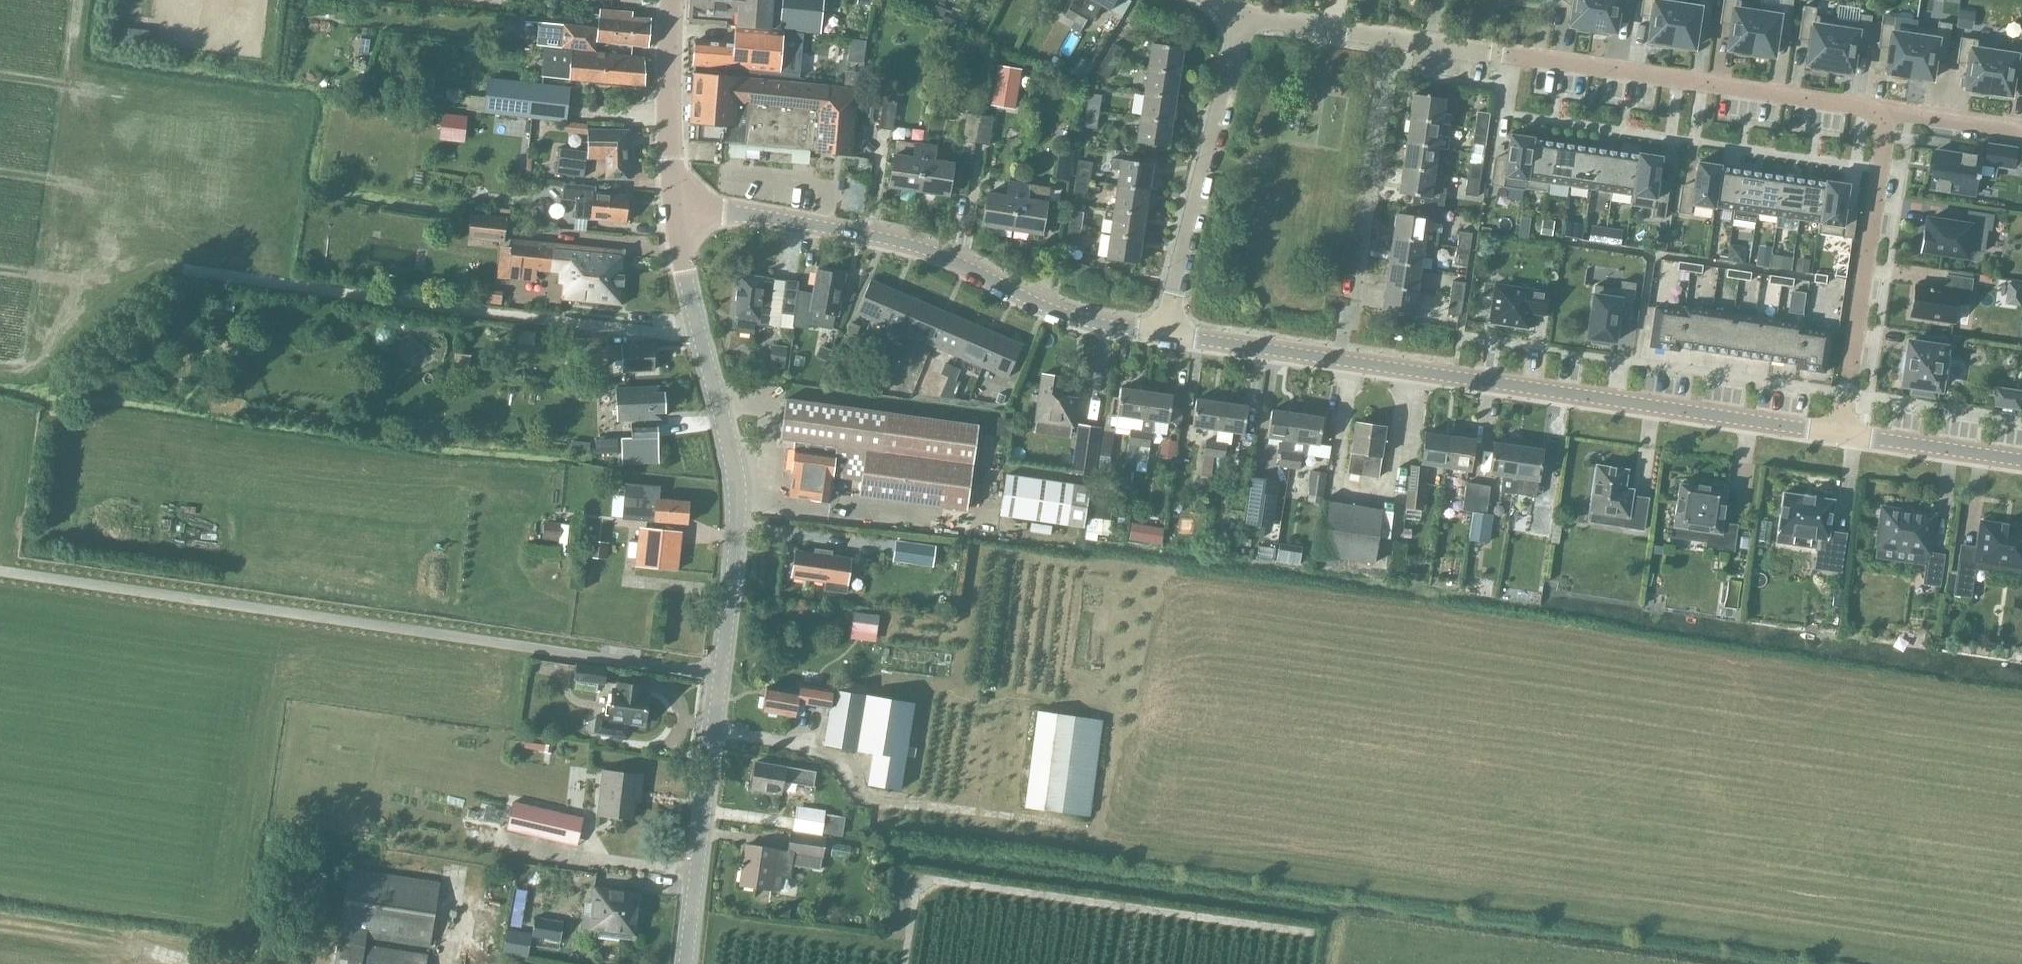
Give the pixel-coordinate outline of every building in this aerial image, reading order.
[(689,22),(822,34),(824,0),(691,0),(689,22)] [(1074,22),(1083,27),(1089,17),(1094,20),(1102,6),(1110,11),(1116,0),(1086,0),(1082,7),(1074,22)] [(1574,1),(1570,26),(1577,27),(1576,30),(1592,33),(1597,0),(1566,0),(1574,1)] [(1632,0),(1597,0),(1592,33),(1608,35),(1608,31),(1615,32),(1618,8),(1630,10),(1632,0)] [(1679,0),(1643,0),(1641,15),(1653,17),(1649,41),(1655,42),(1655,46),(1671,49),(1677,5),(1678,5),(1679,0)] [(1677,5),(1671,49),(1686,51),(1687,47),(1693,48),(1697,24),(1709,25),(1713,0),(1709,0),(1700,0),(1698,8),(1678,5),(1677,5)] [(1737,0),(1724,0),(1721,23),(1732,25),(1729,49),(1735,50),(1735,54),(1750,56),(1758,3),(1737,0)] [(1779,6),(1758,3),(1750,56),(1766,59),(1767,55),(1773,56),(1777,32),(1788,34),(1793,0),(1790,0),(1781,0),(1779,6)] [(1073,2),(1065,17),(1074,22),(1082,7),(1073,2)] [(1829,72),(1837,19),(1815,16),(1817,8),(1804,6),(1799,39),(1811,41),(1807,65),(1814,66),(1813,70),(1829,72)] [(548,24),(546,45),(560,47),(596,50),(597,43),(648,48),(650,20),(631,18),(631,14),(600,11),(598,29),(562,25),(548,24)] [(1859,14),(1858,22),(1837,19),(1829,72),(1845,75),(1845,71),(1852,72),(1855,47),(1867,49),(1872,16),(1859,14)] [(1915,36),(1914,36),(1894,33),(1895,24),(1882,22),(1879,47),(1891,49),(1887,73),(1893,74),(1893,78),(1909,80),(1915,36)] [(1939,22),(1938,30),(1916,27),(1914,36),(1915,36),(1909,80),(1924,82),(1925,79),(1931,79),(1935,55),(1947,57),(1952,24),(1939,22)] [(740,28),(739,45),(695,40),(692,64),(746,69),(745,74),(761,75),(800,79),(804,35),(756,30),(740,28)] [(1995,43),(1961,38),(1957,63),(1969,64),(1966,89),(1972,90),(1971,93),(1987,96),(1995,43)] [(1995,43),(1987,96),(2003,98),(2004,94),(2010,95),(2014,71),(2021,72),(2021,47),(1995,43)] [(1114,44),(1105,58),(1116,65),(1125,50),(1114,44)] [(1153,44),(1149,69),(1180,73),(1184,48),(1153,44)] [(646,58),(601,53),(542,48),(539,76),(643,86),(646,58)] [(1116,65),(1105,58),(1096,72),(1107,79),(1116,65)] [(998,65),(991,105),(1015,109),(1021,69),(998,65)] [(1149,69),(1145,93),(1176,97),(1180,73),(1149,69)] [(690,120),(691,123),(699,124),(697,140),(721,142),(722,137),(725,137),(727,115),(750,117),(754,79),(695,74),(690,120)] [(488,78),(485,113),(564,121),(568,86),(488,78)] [(722,137),(721,142),(852,155),(859,94),(857,93),(857,90),(754,79),(750,117),(727,115),(725,137),(722,137)] [(1141,117),(1172,122),(1176,97),(1145,93),(1141,117)] [(1089,94),(1086,110),(1099,112),(1102,95),(1089,94)] [(1445,99),(1413,95),(1410,119),(1441,124),(1450,125),(1451,114),(1443,113),(1445,99)] [(879,130),(892,132),(895,103),(882,102),(879,130)] [(1099,112),(1086,110),(1084,127),(1097,129),(1099,112)] [(1475,129),(1487,130),(1490,113),(1477,112),(1475,129)] [(967,113),(963,141),(977,143),(981,115),(967,113)] [(443,115),(442,131),(466,134),(467,117),(443,115)] [(981,115),(977,143),(990,145),(994,117),(981,115)] [(1141,117),(1137,142),(1168,147),(1172,122),(1141,117)] [(1410,119),(1406,144),(1438,148),(1447,150),(1449,137),(1440,136),(1441,124),(1410,119)] [(1485,146),(1487,130),(1475,129),(1473,144),(1485,146)] [(628,131),(588,131),(587,157),(605,158),(605,178),(628,178),(628,162),(631,161),(631,152),(628,150),(628,131)] [(1495,158),(1491,185),(1504,187),(1524,190),(1525,188),(1526,180),(1527,180),(1533,139),(1534,138),(1511,135),(1507,160),(1495,158)] [(1526,180),(1525,188),(1547,192),(1549,182),(1555,143),(1533,139),(1527,180),(1526,180)] [(894,141),(887,188),(917,192),(924,146),(894,141)] [(1555,143),(1549,182),(1570,185),(1576,146),(1555,143)] [(1438,148),(1406,144),(1403,169),(1434,173),(1434,172),(1441,173),(1443,161),(1436,160),(1438,148)] [(1485,146),(1473,144),(1470,162),(1483,164),(1485,146)] [(1930,189),(1974,195),(1977,178),(1979,178),(1980,175),(1977,174),(1979,163),(2013,169),(2017,148),(1989,144),(1987,158),(1936,150),(1930,189)] [(924,146),(917,192),(947,197),(952,164),(932,161),(934,147),(924,146)] [(1576,146),(1570,185),(1592,189),(1597,149),(1576,146)] [(580,152),(560,148),(556,173),(582,177),(587,149),(581,148),(580,152)] [(1597,149),(1592,189),(1613,192),(1619,152),(1597,149)] [(1112,153),(1110,166),(1113,169),(1120,171),(1118,185),(1149,190),(1153,164),(1133,161),(1134,153),(1116,150),(1112,153)] [(1062,152),(1057,180),(1069,182),(1074,154),(1062,152)] [(1619,152),(1613,192),(1633,195),(1634,195),(1639,155),(1619,152)] [(1633,195),(1631,205),(1653,209),(1652,217),(1665,218),(1670,184),(1658,182),(1662,157),(1639,154),(1639,155),(1634,195),(1633,195)] [(1078,162),(1076,179),(1089,181),(1091,164),(1078,162)] [(1470,162),(1468,178),(1480,180),(1483,164),(1470,162)] [(1682,186),(1678,212),(1691,214),(1692,205),(1714,208),(1715,207),(1714,207),(1720,167),(1721,166),(1698,162),(1694,188),(1682,186)] [(1720,167),(1714,207),(1715,207),(1735,210),(1741,170),(1720,167)] [(1442,210),(1445,189),(1432,187),(1434,173),(1403,169),(1399,193),(1414,195),(1413,206),(1442,210)] [(1735,210),(1734,220),(1755,223),(1757,213),(1762,173),(1741,170),(1735,210)] [(1762,173),(1757,213),(1778,216),(1784,176),(1762,173)] [(1778,216),(1776,228),(1798,231),(1799,219),(1805,180),(1784,176),(1778,216)] [(1480,180),(1468,178),(1465,195),(1478,196),(1480,180)] [(851,179),(850,189),(867,191),(868,180),(851,179)] [(1089,181),(1076,179),(1073,195),(1086,197),(1089,181)] [(1805,180),(1799,219),(1820,222),(1821,222),(1826,183),(1805,180)] [(1820,222),(1818,233),(1853,238),(1857,212),(1845,210),(1849,185),(1826,181),(1826,183),(1821,222),(1820,222)] [(988,194),(983,225),(1013,230),(1020,185),(1009,183),(1007,197),(988,194)] [(593,193),(594,187),(563,184),(562,199),(576,200),(574,217),(625,222),(625,220),(628,219),(629,210),(625,207),(626,196),(593,193)] [(1020,185),(1013,230),(1043,234),(1047,203),(1049,189),(1020,185)] [(1118,185),(1115,210),(1145,214),(1149,190),(1118,185)] [(850,189),(849,199),(866,201),(867,191),(850,189)] [(849,199),(848,210),(865,211),(866,201),(849,199)] [(1396,214),(1393,238),(1424,243),(1424,242),(1437,244),(1438,233),(1426,231),(1427,221),(1440,223),(1442,210),(1413,206),(1411,216),(1396,214)] [(1107,208),(1105,219),(1113,220),(1111,234),(1142,238),(1145,214),(1115,210),(1107,208)] [(1071,211),(1068,229),(1081,231),(1084,212),(1071,211)] [(1921,249),(1966,256),(1967,249),(1984,251),(1987,229),(1991,230),(1993,215),(1969,211),(1966,225),(1928,219),(1926,230),(1924,230),(1921,249)] [(471,214),(469,240),(505,243),(508,218),(471,214)] [(1570,222),(1568,237),(1582,239),(1585,225),(1570,222)] [(1591,226),(1589,239),(1605,242),(1607,229),(1591,226)] [(1520,227),(1518,237),(1528,238),(1529,228),(1520,227)] [(1081,231),(1068,229),(1066,244),(1079,246),(1081,231)] [(1607,229),(1605,242),(1621,244),(1623,232),(1607,229)] [(1460,231),(1457,248),(1470,250),(1472,233),(1460,231)] [(1111,234),(1107,259),(1138,263),(1142,238),(1111,234)] [(560,299),(618,305),(624,250),(512,238),(509,268),(557,273),(556,284),(561,285),(560,299)] [(1389,263),(1420,268),(1424,243),(1393,238),(1389,263)] [(1728,260),(1743,262),(1746,248),(1731,245),(1728,260)] [(1470,250),(1457,248),(1455,264),(1468,266),(1470,250)] [(1759,255),(1757,265),(1770,267),(1771,257),(1759,255)] [(1797,270),(1808,272),(1809,261),(1798,259),(1797,270)] [(1678,270),(1690,271),(1691,263),(1679,262),(1678,270)] [(1420,268),(1389,263),(1386,288),(1417,292),(1420,268)] [(1691,263),(1690,271),(1702,273),(1703,265),(1691,263)] [(798,291),(792,326),(808,329),(808,325),(832,329),(834,315),(838,315),(846,275),(818,269),(813,293),(798,291)] [(1727,277),(1739,279),(1740,270),(1728,269),(1727,277)] [(1740,270),(1739,279),(1751,280),(1752,272),(1740,270)] [(786,281),(741,274),(734,316),(739,317),(737,331),(753,334),(755,324),(769,327),(769,325),(792,328),(792,326),(798,291),(799,283),(786,281)] [(1814,282),(1826,283),(1827,275),(1815,274),(1814,282)] [(1769,283),(1781,285),(1782,277),(1771,275),(1769,283)] [(1911,316),(1954,323),(1957,303),(1969,305),(1973,279),(1947,275),(1945,289),(1916,285),(1911,316)] [(1782,277),(1781,285),(1793,287),(1794,278),(1782,277)] [(871,280),(857,314),(882,324),(896,291),(871,280)] [(1453,281),(1451,297),(1463,299),(1465,283),(1453,281)] [(1618,317),(1631,319),(1636,283),(1622,281),(1621,289),(1596,285),(1588,338),(1593,338),(1592,342),(1609,345),(1610,341),(1615,342),(1618,317)] [(1495,284),(1489,324),(1529,329),(1531,313),(1545,315),(1548,292),(1495,284)] [(1417,292),(1386,288),(1382,312),(1413,317),(1417,292)] [(488,290),(486,302),(501,304),(502,291),(488,290)] [(896,291),(882,324),(907,335),(921,302),(896,291)] [(1463,299),(1451,297),(1449,314),(1461,315),(1463,299)] [(921,302),(907,335),(932,346),(947,313),(921,302)] [(1656,307),(1650,346),(1679,351),(1680,347),(1679,347),(1684,311),(1683,311),(1656,307)] [(1679,347),(1680,347),(1706,351),(1712,311),(1684,307),(1683,311),(1684,311),(1679,347)] [(1712,311),(1706,351),(1728,354),(1733,314),(1712,311)] [(947,313),(932,346),(958,357),(972,324),(947,313)] [(1733,314),(1728,354),(1749,357),(1755,317),(1733,314)] [(1755,317),(1749,357),(1770,360),(1776,320),(1755,317)] [(1770,360),(1797,364),(1798,364),(1803,328),(1804,328),(1804,324),(1776,320),(1770,360)] [(853,323),(849,334),(856,337),(860,326),(853,323)] [(972,324),(958,357),(983,367),(997,334),(972,324)] [(1796,368),(1825,372),(1831,332),(1804,328),(1803,328),(1798,364),(1797,364),(1796,368)] [(997,334),(983,367),(1008,378),(1022,345),(997,334)] [(607,337),(587,338),(588,360),(624,358),(625,371),(653,369),(652,344),(607,346),(607,337)] [(1942,347),(1943,340),(1921,337),(1920,344),(1909,342),(1907,356),(1905,356),(1903,370),(1905,370),(1903,384),(1914,386),(1913,393),(1935,396),(1936,389),(1940,389),(1946,348),(1942,347)] [(903,345),(895,342),(891,353),(898,356),(903,345)] [(903,345),(898,356),(906,359),(911,349),(903,345)] [(773,362),(787,364),(789,348),(775,346),(773,362)] [(450,351),(451,370),(468,369),(467,350),(450,351)] [(953,367),(945,363),(941,374),(948,377),(953,367)] [(953,367),(948,377),(956,380),(960,370),(953,367)] [(1062,394),(1065,377),(1042,373),(1035,422),(1073,427),(1077,397),(1062,394)] [(658,388),(617,388),(617,420),(658,420),(658,414),(663,414),(663,406),(666,406),(666,400),(663,400),(663,394),(658,394),(658,388)] [(1142,432),(1147,392),(1121,388),(1117,415),(1133,417),(1131,430),(1129,444),(1140,445),(1142,432)] [(2006,409),(2021,411),(2021,390),(2009,389),(2006,409)] [(1150,447),(1154,420),(1169,423),(1173,395),(1147,392),(1142,432),(1140,445),(1150,447)] [(789,497),(830,502),(834,477),(861,481),(859,495),(967,510),(978,426),(786,399),(780,439),(796,442),(792,473),(793,473),(789,497)] [(1197,399),(1193,426),(1219,430),(1222,403),(1197,399)] [(1222,403),(1219,430),(1244,434),(1248,406),(1222,403)] [(1290,467),(1298,414),(1272,410),(1268,437),(1280,439),(1278,451),(1281,452),(1279,466),(1290,467)] [(1324,417),(1298,414),(1290,467),(1300,469),(1302,455),(1307,455),(1309,443),(1320,445),(1324,417)] [(1013,419),(998,417),(996,436),(1011,437),(1013,419)] [(1356,422),(1349,473),(1378,478),(1386,427),(1356,422)] [(633,438),(622,438),(623,464),(658,462),(657,423),(632,424),(633,438)] [(1100,427),(1078,424),(1071,473),(1093,476),(1100,427)] [(1452,436),(1427,432),(1422,463),(1448,466),(1452,436)] [(1477,440),(1452,436),(1448,466),(1473,470),(1477,440)] [(1217,442),(1207,440),(1206,440),(1204,455),(1215,457),(1217,442)] [(1217,442),(1215,457),(1225,458),(1227,443),(1217,442)] [(1495,442),(1490,474),(1503,476),(1501,491),(1512,492),(1514,477),(1519,446),(1495,442)] [(1514,477),(1512,492),(1536,496),(1538,481),(1543,449),(1519,446),(1514,477)] [(1215,457),(1204,455),(1201,476),(1212,477),(1215,457)] [(1642,530),(1644,530),(1644,528),(1648,499),(1649,498),(1647,498),(1633,496),(1633,490),(1634,490),(1634,489),(1632,489),(1625,488),(1628,471),(1628,469),(1627,469),(1598,465),(1596,464),(1596,466),(1589,512),(1625,517),(1624,525),(1623,527),(1625,527),(1642,529),(1642,530)] [(1410,466),(1406,506),(1423,508),(1425,484),(1421,483),(1423,467),(1410,466)] [(1308,502),(1322,504),(1326,473),(1313,471),(1308,502)] [(1000,515),(1082,527),(1088,487),(1006,475),(1000,515)] [(1265,527),(1272,480),(1253,477),(1246,524),(1265,527)] [(1223,480),(1222,502),(1242,503),(1243,481),(1223,480)] [(1476,511),(1480,483),(1468,482),(1464,510),(1476,511)] [(1493,485),(1480,483),(1476,511),(1489,513),(1493,485)] [(1680,483),(1673,527),(1709,532),(1707,546),(1734,550),(1738,525),(1723,523),(1728,490),(1709,487),(1699,485),(1699,486),(1680,483)] [(688,524),(689,502),(659,500),(659,488),(661,488),(661,486),(625,484),(625,485),(627,485),(624,519),(655,522),(688,524)] [(1784,492),(1778,532),(1819,538),(1815,568),(1841,572),(1845,541),(1829,538),(1834,500),(1814,497),(1814,496),(1804,494),(1804,495),(1784,492)] [(1188,496),(1174,494),(1171,517),(1185,519),(1188,496)] [(1317,555),(1374,564),(1382,510),(1325,502),(1317,555)] [(1936,514),(1882,506),(1876,546),(1918,552),(1916,563),(1927,564),(1924,583),(1940,585),(1944,556),(1929,554),(1935,515),(1935,516),(1936,514)] [(1538,508),(1534,532),(1547,534),(1551,510),(1538,508)] [(1469,540),(1472,540),(1488,542),(1492,515),(1473,512),(1469,540)] [(1975,561),(2021,567),(2021,527),(2013,526),(2013,525),(2011,525),(2011,526),(2004,525),(2004,524),(2002,523),(2002,524),(1982,521),(1981,521),(1980,522),(1981,522),(1975,561)] [(1148,526),(1146,542),(1162,544),(1164,528),(1155,527),(1148,526)] [(540,537),(559,539),(560,529),(540,528),(540,537)] [(677,568),(681,532),(645,529),(642,567),(679,571),(679,568),(677,568)] [(896,541),(894,555),(910,557),(909,563),(933,566),(936,546),(896,541)] [(832,556),(832,549),(816,547),(815,553),(796,551),(794,561),(789,563),(788,570),(793,574),(792,577),(826,582),(825,590),(846,593),(851,558),(832,556)] [(1955,594),(1970,597),(1975,565),(1959,563),(1955,594)] [(577,664),(575,678),(605,682),(606,668),(577,664)] [(626,722),(643,724),(647,696),(643,695),(644,687),(618,684),(617,690),(612,689),(609,717),(594,715),(592,732),(624,736),(626,722)] [(762,707),(765,709),(765,711),(796,716),(798,702),(831,708),(834,690),(802,684),(800,693),(768,688),(766,699),(763,700),(762,707)] [(913,703),(834,690),(831,708),(825,745),(873,752),(868,784),(900,789),(913,703)] [(1025,808),(1090,816),(1103,720),(1039,711),(1025,808)] [(750,789),(782,795),(784,781),(813,786),(815,772),(755,762),(754,769),(752,769),(749,782),(752,782),(750,789)] [(603,771),(598,814),(631,818),(634,792),(638,792),(640,775),(603,771)] [(565,843),(572,814),(513,801),(507,829),(565,843)] [(813,833),(821,834),(822,832),(824,815),(797,810),(794,830),(813,833)] [(824,815),(822,832),(842,835),(844,818),(824,815)] [(788,854),(745,847),(739,886),(771,891),(780,892),(782,878),(790,879),(794,855),(824,859),(827,838),(791,833),(788,854)] [(335,963),(363,963),(367,937),(430,946),(439,883),(350,869),(345,899),(335,963)] [(588,928),(587,933),(634,940),(640,894),(593,887),(588,922),(584,921),(583,928),(588,928)] [(448,893),(445,944),(480,946),(483,895),(448,893)] [(536,917),(532,939),(560,944),(564,922),(536,917)] [(532,932),(508,928),(503,954),(528,958),(532,932)] [(428,954),(369,944),(366,963),(426,963),(428,954)]
